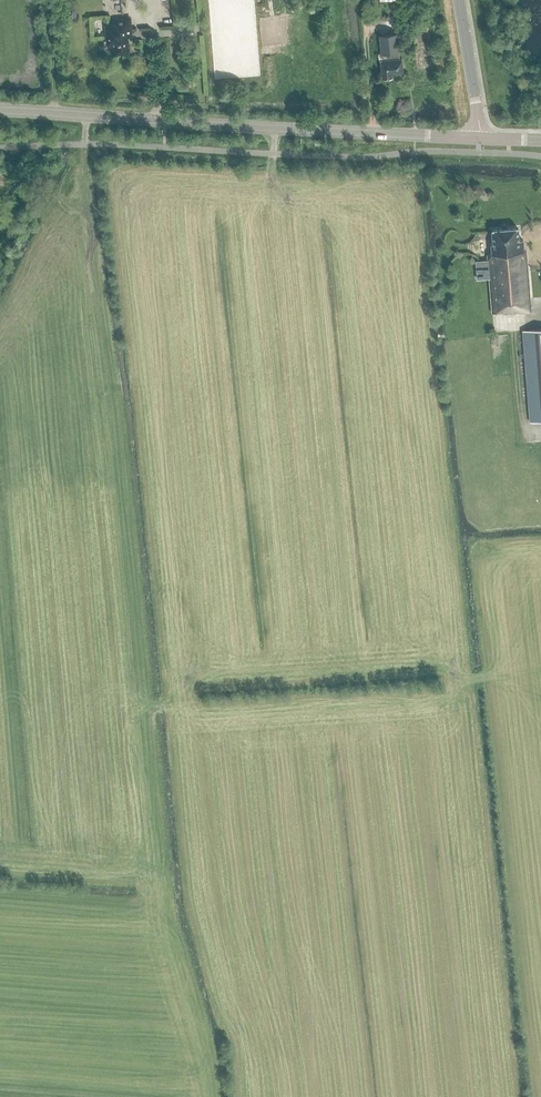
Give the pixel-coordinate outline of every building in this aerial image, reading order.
[(117,21),(117,26),(106,27),(108,42),(108,45),(109,44),(111,44),(112,51),(112,54),(116,54),(128,53),(127,47),(127,42),(127,37),(131,36),(131,31),(130,29),(130,20),(123,20),(121,20),(117,21)] [(397,34),(379,35),(381,54),(378,54),(379,61),(380,61),(382,79),(392,77),(392,74),(403,73),(401,58),(397,59),(397,53),(399,52),(397,34)] [(492,313),(503,313),(503,314),(531,312),(526,252),(524,252),(523,240),(519,240),(518,229),(491,231),(493,244),(491,245),(492,254),(487,255),(492,313)] [(530,422),(540,421),(540,329),(523,331),(530,422)]
